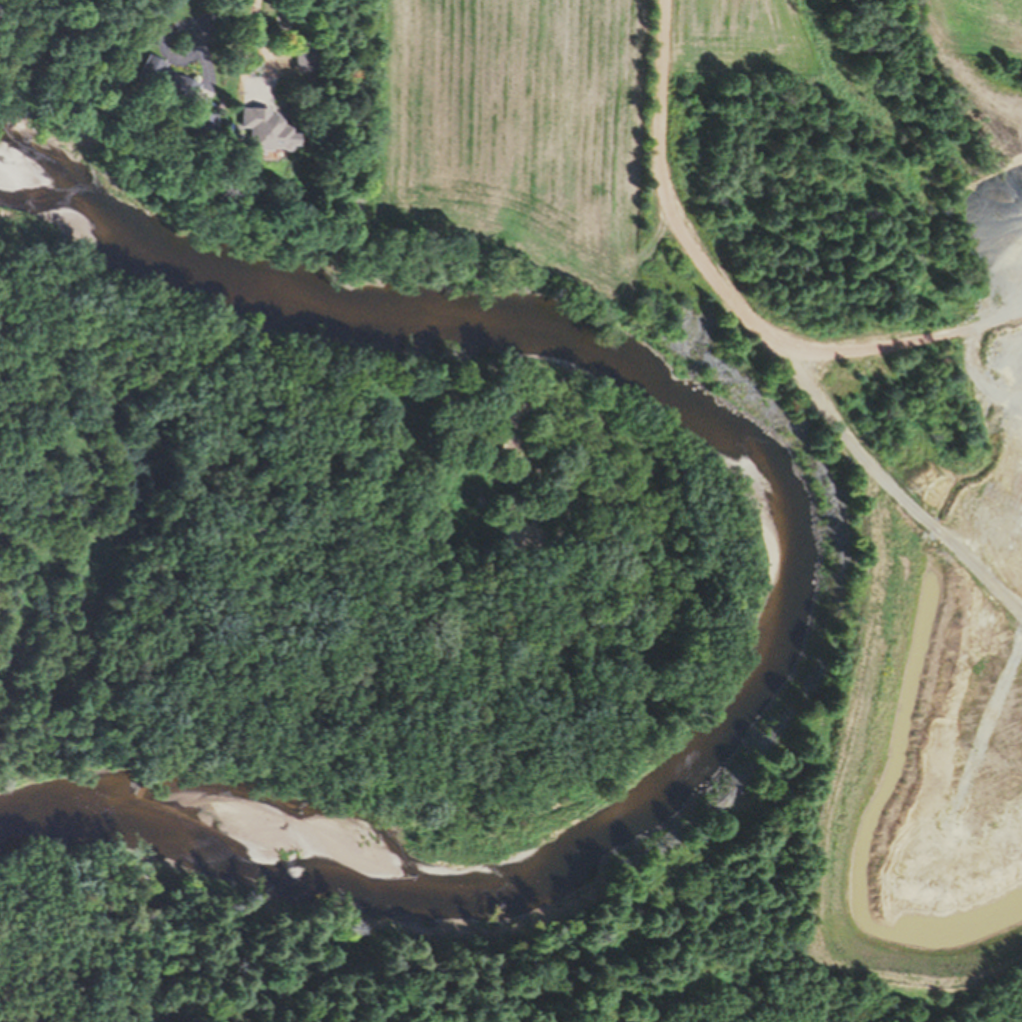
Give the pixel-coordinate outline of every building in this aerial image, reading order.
[(315,37),(291,37),(292,71),(316,71),(315,37)] [(188,103),(197,80),(141,58),(132,81),(188,103)] [(244,149),(293,151),(294,133),(286,133),(287,115),(268,114),(268,109),(238,108),(237,128),(245,128),(244,149)]
